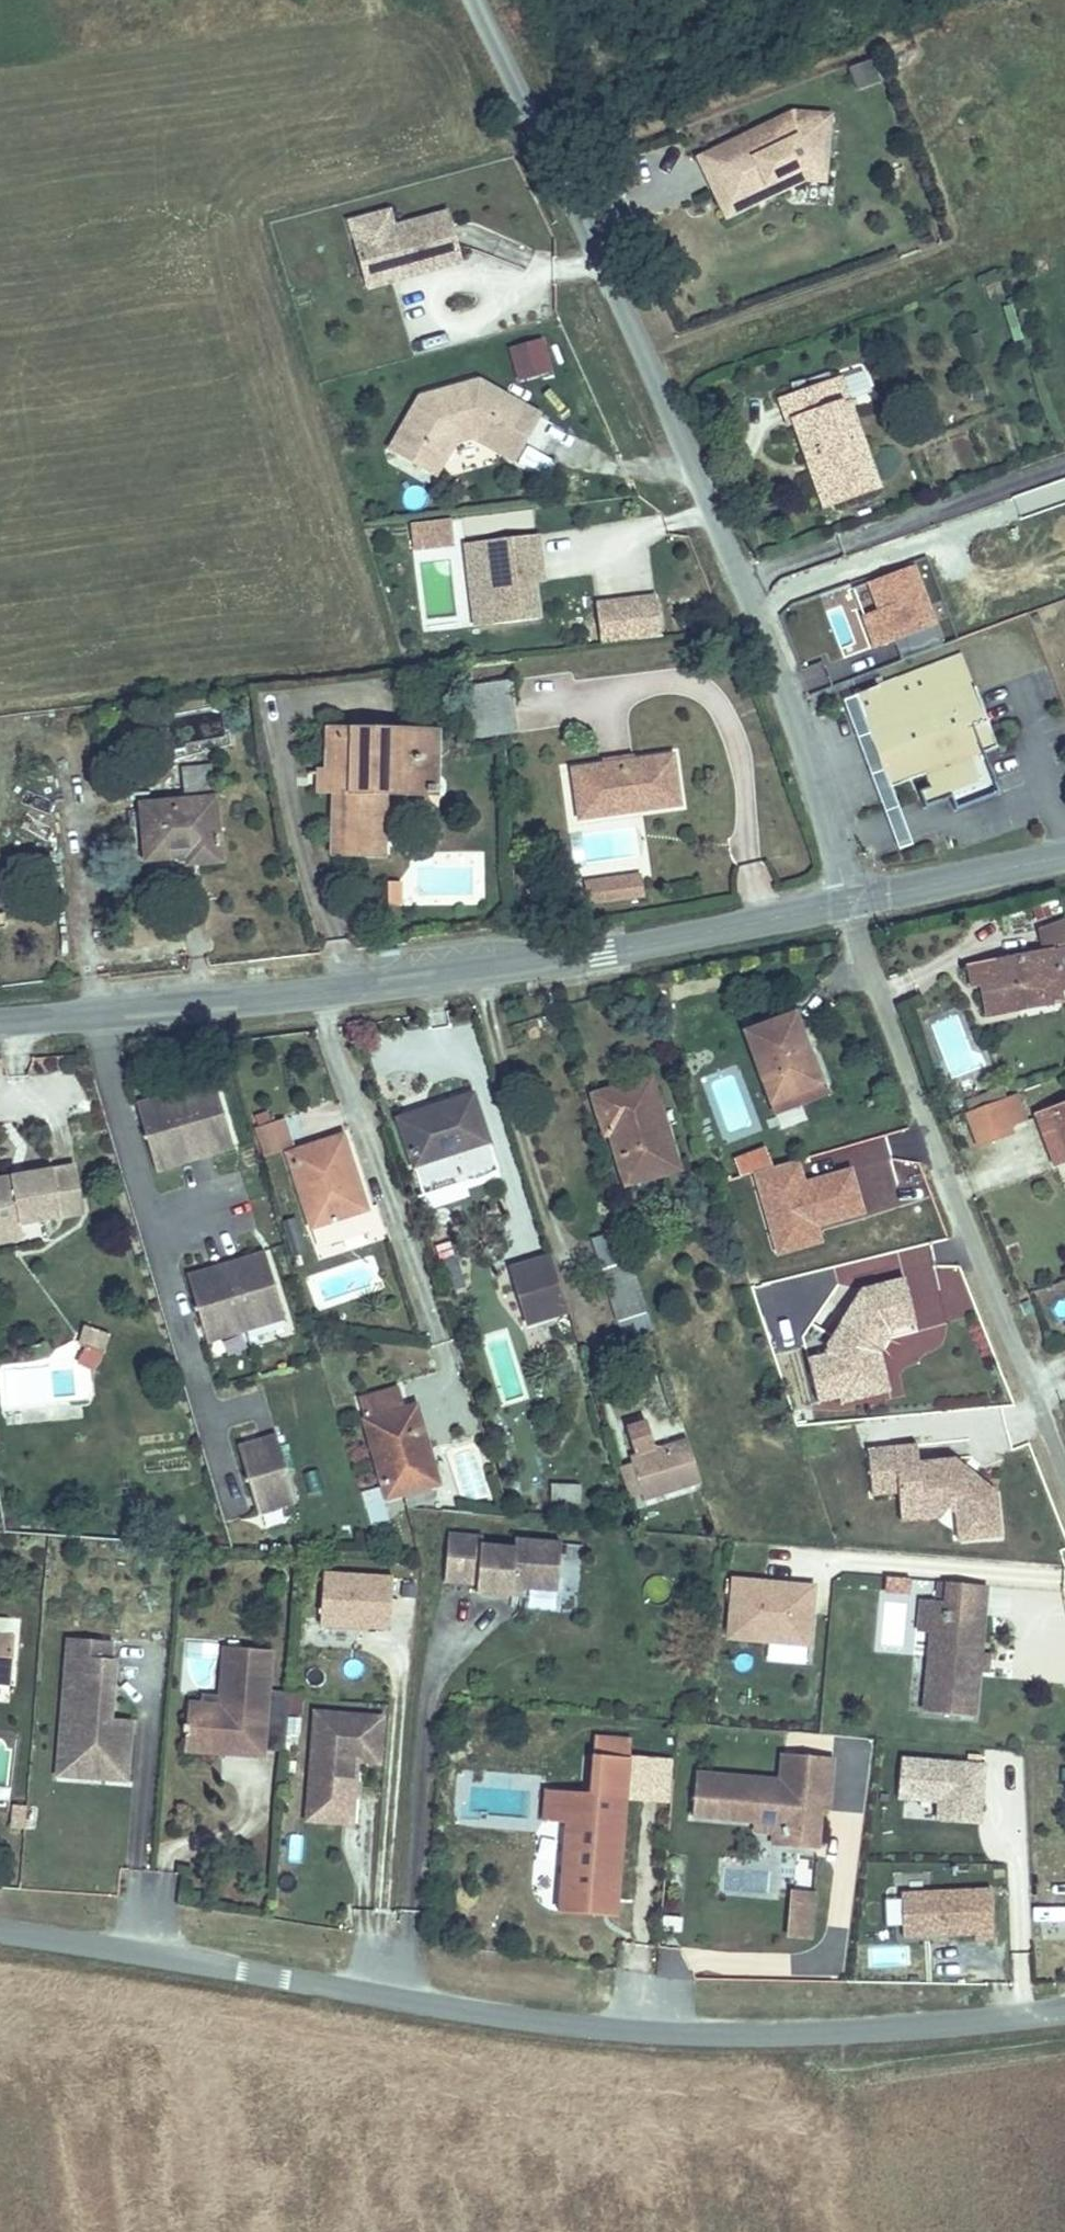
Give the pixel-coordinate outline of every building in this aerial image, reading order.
[(879,81),(869,60),(849,69),(858,90),(879,81)] [(682,160),(697,192),(719,181),(728,199),(793,169),(810,169),(812,118),(778,115),(750,128),(755,138),(733,148),(728,139),(682,160)] [(750,128),(728,139),(733,148),(755,138),(750,128)] [(719,181),(697,192),(710,219),(788,182),(808,183),(810,169),(793,169),(728,199),(719,181)] [(462,224),(370,246),(379,284),(422,275),(423,278),(472,267),(462,224)] [(474,273),(472,267),(423,278),(422,275),(379,284),(382,295),(474,273)] [(542,337),(505,347),(515,382),(551,371),(542,337)] [(757,406),(764,429),(772,429),(785,465),(797,462),(813,507),(857,490),(841,445),(824,450),(811,414),(824,409),(815,386),(757,406)] [(519,470),(545,427),(488,392),(469,396),(471,402),(449,407),(448,401),(429,406),(397,455),(440,483),(460,451),(478,445),(519,470)] [(469,396),(448,401),(449,407),(471,402),(469,396)] [(450,519),(408,522),(410,550),(452,547),(450,519)] [(540,545),(487,549),(494,632),(538,628),(534,581),(532,564),(541,564),(540,545)] [(866,562),(838,573),(845,593),(857,588),(863,601),(862,601),(865,610),(854,615),(869,654),(926,632),(902,570),(873,581),(866,562)] [(532,564),(534,581),(543,580),(541,564),(532,564)] [(857,588),(845,593),(854,615),(865,610),(862,601),(863,601),(857,588)] [(662,634),(657,596),(597,603),(602,642),(662,634)] [(950,664),(845,701),(875,792),(907,781),(919,810),(950,801),(959,779),(955,765),(980,756),(950,664)] [(506,684),(463,688),(469,742),(511,737),(506,684)] [(308,753),(307,773),(317,773),(317,791),(316,854),(369,854),(369,797),(427,796),(426,782),(414,781),(414,753),(401,752),(401,733),(319,733),(319,752),(308,753)] [(427,733),(401,733),(401,752),(414,753),(414,781),(426,782),(427,733)] [(671,756),(569,767),(572,808),(608,805),(610,813),(676,806),(671,756)] [(180,851),(181,860),(205,856),(192,772),(162,776),(164,795),(118,803),(128,859),(180,851)] [(317,773),(307,773),(296,773),(296,791),(317,791),(317,773)] [(915,805),(859,818),(867,853),(923,841),(915,805)] [(628,873),(578,876),(580,896),(629,892),(628,873)] [(383,883),(384,905),(400,904),(400,882),(383,883)] [(1054,903),(1028,913),(1032,934),(952,949),(958,975),(970,973),(975,1004),(1021,996),(1020,988),(1053,982),(1051,974),(1064,972),(1064,930),(1054,903)] [(786,1001),(739,1016),(761,1087),(808,1072),(786,1001)] [(930,1026),(951,1078),(976,1068),(955,1016),(930,1026)] [(629,1070),(582,1087),(594,1125),(600,1124),(615,1170),(636,1163),(639,1171),(661,1164),(655,1146),(666,1143),(659,1118),(645,1122),(629,1070)] [(211,1076),(132,1096),(151,1165),(230,1145),(211,1076)] [(430,1104),(396,1116),(410,1158),(448,1145),(457,1170),(493,1157),(467,1083),(427,1097),(430,1104)] [(1064,1138),(1064,1093),(1032,1104),(1046,1144),(1064,1138)] [(1017,1094),(962,1110),(972,1146),(1027,1130),(1017,1094)] [(283,1130),(276,1102),(246,1109),(254,1138),(283,1130)] [(342,1118),(279,1139),(311,1235),(373,1216),(342,1118)] [(73,1154),(47,1160),(57,1208),(83,1203),(73,1154)] [(16,1216),(57,1208),(47,1160),(0,1169),(0,1219),(16,1216)] [(0,1219),(0,1236),(19,1232),(16,1216),(0,1219)] [(282,1225),(292,1250),(303,1246),(293,1221),(282,1225)] [(631,1291),(618,1251),(615,1238),(587,1247),(603,1299),(631,1291)] [(930,1247),(901,1247),(902,1274),(931,1274),(930,1247)] [(258,1250),(179,1271),(197,1340),(275,1319),(258,1250)] [(525,1319),(565,1306),(547,1250),(507,1263),(525,1319)] [(820,1404),(815,1381),(832,1354),(830,1352),(839,1338),(847,1336),(873,1330),(862,1284),(818,1294),(784,1350),(786,1359),(765,1364),(775,1408),(796,1403),(798,1409),(820,1404)] [(79,1326),(76,1342),(98,1347),(102,1331),(79,1326)] [(846,1397),(837,1357),(848,1339),(847,1336),(839,1338),(830,1352),(832,1354),(815,1381),(820,1404),(846,1397)] [(387,1370),(343,1383),(373,1485),(417,1473),(407,1437),(421,1433),(409,1388),(393,1393),(387,1370)] [(627,1489),(687,1470),(672,1420),(638,1431),(630,1406),(612,1411),(620,1437),(611,1439),(627,1489)] [(1004,1406),(856,1417),(858,1447),(956,1440),(957,1456),(1008,1452),(1004,1406)] [(263,1435),(224,1445),(242,1515),(281,1505),(263,1435)] [(872,1447),(824,1452),(828,1498),(854,1496),(853,1491),(875,1488),(877,1509),(898,1508),(911,1519),(913,1545),(955,1542),(952,1495),(931,1478),(924,1486),(911,1475),(911,1470),(910,1461),(874,1465),(872,1447)] [(481,1448),(458,1450),(462,1501),(485,1499),(481,1448)] [(931,1478),(920,1470),(911,1470),(911,1475),(924,1486),(931,1478)] [(544,1473),(543,1492),(572,1494),(573,1474),(544,1473)] [(362,1491),(369,1528),(387,1524),(380,1488),(362,1491)] [(875,1488),(853,1491),(854,1496),(856,1524),(878,1523),(877,1509),(875,1488)] [(478,1534),(443,1532),(441,1579),(474,1581),(474,1590),(509,1592),(509,1590),(509,1582),(519,1583),(555,1584),(557,1538),(511,1536),(510,1544),(477,1543),(478,1534)] [(972,1643),(979,1576),(940,1572),(938,1592),(936,1610),(925,1609),(922,1641),(917,1699),(966,1704),(971,1661),(972,1643)] [(726,1577),(723,1642),(766,1644),(765,1661),(810,1663),(814,1581),(726,1577)] [(519,1583),(509,1582),(509,1590),(519,1590),(519,1583)] [(354,1643),(357,1592),(288,1588),(285,1638),(354,1643)] [(936,1610),(938,1592),(912,1589),(908,1640),(922,1641),(925,1609),(936,1610)] [(72,1641),(56,1640),(47,1764),(93,1767),(92,1784),(117,1786),(120,1737),(114,1737),(115,1723),(99,1722),(103,1661),(99,1661),(71,1659),(72,1641)] [(100,1643),(72,1641),(71,1659),(99,1661),(100,1643)] [(981,1662),(982,1644),(972,1643),(971,1661),(981,1662)] [(261,1699),(263,1659),(216,1656),(213,1703),(213,1717),(203,1723),(178,1721),(177,1733),(174,1733),(174,1741),(177,1741),(176,1746),(238,1751),(240,1723),(282,1726),(282,1722),(284,1700),(261,1699)] [(295,1701),(284,1700),(282,1722),(294,1723),(295,1701)] [(213,1717),(213,1703),(192,1702),(191,1713),(179,1712),(178,1721),(203,1723),(213,1717)] [(376,1724),(310,1721),(304,1820),(325,1821),(326,1804),(350,1805),(352,1767),(374,1768),(376,1724)] [(280,1753),(282,1726),(240,1723),(238,1751),(176,1746),(176,1752),(254,1758),(255,1752),(280,1753)] [(619,1756),(620,1738),(583,1735),(582,1753),(619,1756)] [(824,1754),(774,1750),(772,1778),(687,1771),(683,1813),(747,1819),(767,1820),(773,1827),(775,1834),(775,1844),(809,1847),(812,1808),(809,1807),(810,1794),(813,1794),(821,1795),(824,1754)] [(611,1861),(619,1756),(582,1753),(579,1791),(533,1788),(531,1819),(554,1821),(550,1888),(609,1892),(611,1871),(603,1871),(604,1861),(611,1861)] [(92,1784),(93,1767),(47,1764),(46,1781),(92,1784)] [(945,1795),(947,1776),(864,1770),(861,1810),(902,1812),(901,1832),(942,1835),(944,1805),(939,1805),(940,1795),(945,1795)] [(325,1821),(304,1820),(304,1828),(349,1830),(350,1805),(326,1804),(325,1821)] [(15,1836),(16,1814),(4,1812),(2,1835),(15,1836)] [(766,1844),(775,1844),(775,1834),(773,1827),(767,1820),(747,1819),(746,1828),(764,1829),(766,1844)] [(8,1851),(6,1883),(17,1884),(19,1852),(8,1851)] [(609,1892),(550,1888),(548,1910),(607,1914),(609,1892)] [(804,1902),(805,1890),(787,1888),(785,1901),(804,1902)] [(958,1949),(955,1900),(865,1905),(868,1948),(939,1943),(939,1950),(958,1949)] [(801,1938),(804,1902),(785,1901),(782,1936),(801,1938)]
